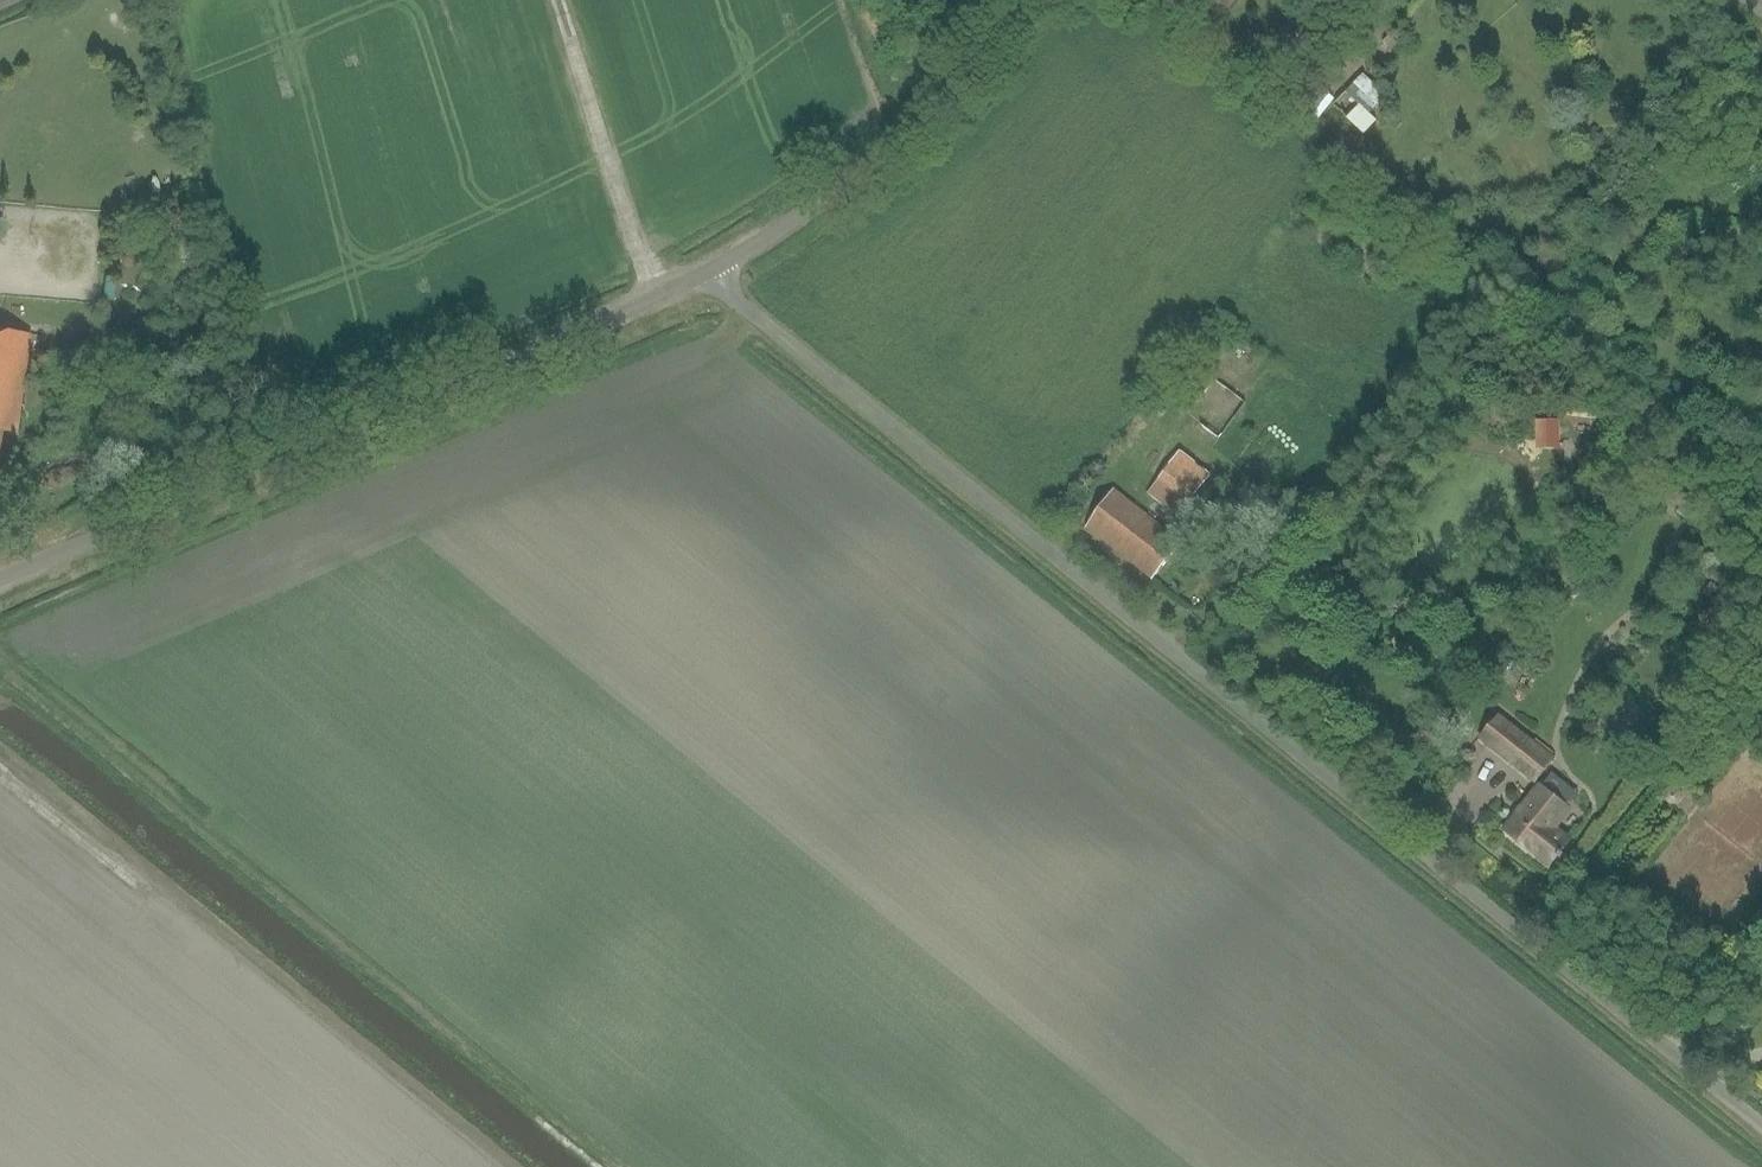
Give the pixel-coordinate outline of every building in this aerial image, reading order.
[(1348,94),(1370,114),(1386,97),(1364,77),(1348,94)] [(172,224),(169,206),(152,209),(154,226),(172,224)] [(1,431),(16,433),(31,335),(0,331),(0,439),(1,431)] [(1189,416),(1215,381),(1201,371),(1175,406),(1189,416)] [(1149,494),(1176,516),(1188,502),(1160,480),(1149,494)] [(1153,580),(1182,542),(1114,489),(1086,528),(1153,580)] [(1537,782),(1554,760),(1498,715),(1480,737),(1537,782)] [(1541,785),(1504,831),(1534,855),(1535,854),(1551,867),(1559,857),(1561,858),(1564,854),(1562,852),(1571,841),(1555,828),(1571,808),(1541,785)]
